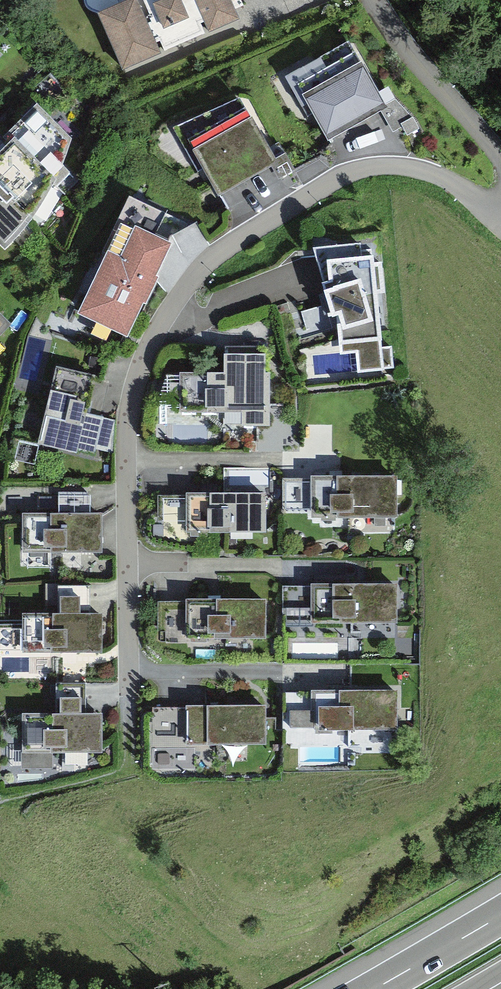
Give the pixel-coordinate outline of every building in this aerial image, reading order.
[(97,8),(128,72),(228,25),(216,0),(113,0),(97,8)] [(341,48),(284,87),(319,137),(375,99),(341,48)] [(42,93),(10,129),(69,180),(100,143),(42,93)] [(272,164),(234,100),(169,138),(207,203),(272,164)] [(10,129),(0,140),(0,176),(42,212),(69,180),(10,129)] [(0,176),(0,234),(13,245),(42,212),(0,176)] [(148,239),(96,218),(60,308),(125,334),(172,217),(159,212),(148,239)] [(363,244),(316,249),(320,282),(305,284),(309,324),(297,325),(301,356),(375,347),(363,244)] [(209,370),(156,372),(157,431),(262,428),(260,346),(208,347),(209,370)] [(83,370),(50,362),(30,447),(75,458),(86,409),(74,407),(83,370)] [(378,474),(285,479),(289,549),(382,544),(378,474)] [(255,492),(159,493),(159,545),(256,544),(255,492)] [(101,509),(16,512),(18,564),(103,561),(101,509)] [(283,581),(283,585),(283,630),(397,629),(396,580),(283,581)] [(266,599),(161,598),(160,643),(266,644),(266,599)] [(99,608),(8,610),(9,666),(100,665),(99,608)] [(389,690),(285,689),(284,743),(389,744),(389,690)] [(264,744),(263,691),(145,693),(146,745),(264,744)] [(96,707),(4,708),(5,766),(97,765),(96,707)]
